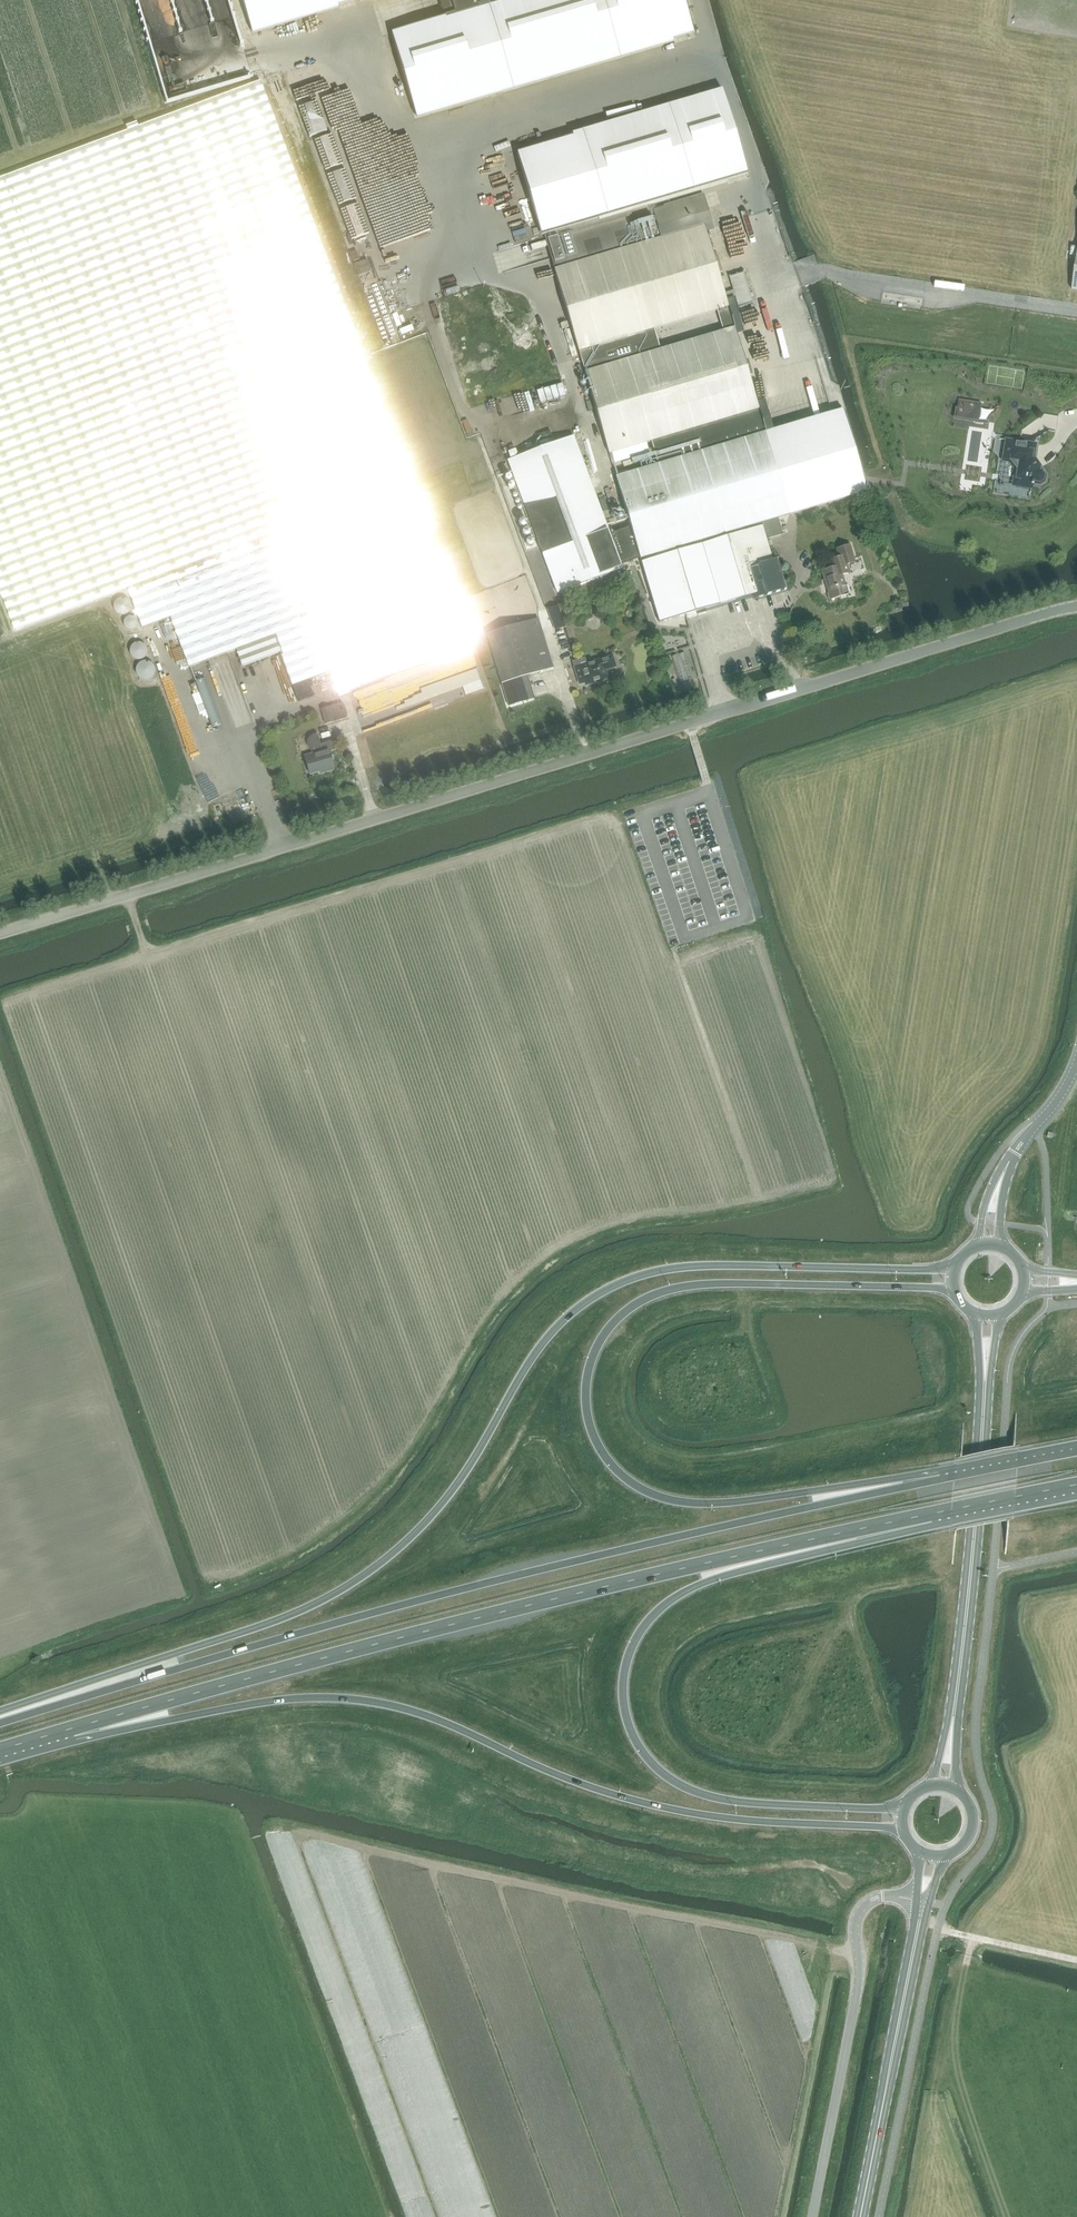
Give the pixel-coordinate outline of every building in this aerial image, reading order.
[(252,31),(357,0),(243,0),(252,31)] [(445,18),(392,34),(416,115),(694,33),(684,0),(440,0),(445,18)] [(260,81),(138,127),(137,122),(127,126),(128,131),(6,176),(0,178),(0,590),(15,630),(57,614),(127,588),(142,628),(170,617),(189,667),(196,665),(236,650),(242,667),(280,652),(292,686),(330,672),(339,696),(349,692),(348,688),(470,642),(410,482),(260,81)] [(842,409),(841,410),(773,430),(764,401),(757,403),(726,299),(724,293),(697,200),(653,213),(650,204),(747,175),(723,92),(520,153),(544,235),(555,232),(565,266),(554,270),(609,454),(653,441),(658,461),(616,473),(642,561),(641,562),(659,622),(753,595),(754,599),(786,589),(777,559),(773,560),(767,539),(783,534),(778,518),(790,514),(867,491),(842,409)] [(733,290),(724,293),(726,299),(735,296),(739,308),(753,303),(752,298),(754,298),(753,293),(751,294),(744,272),(729,277),(733,290)] [(797,338),(807,336),(805,322),(795,323),(797,338)] [(798,350),(805,349),(803,338),(796,340),(798,350)] [(831,377),(816,381),(818,388),(832,385),(831,377)] [(979,413),(980,403),(959,400),(956,416),(959,417),(959,418),(972,421),(974,412),(979,413)] [(573,436),(508,460),(557,594),(623,569),(573,436)] [(1033,460),(1035,445),(1034,444),(1006,440),(1002,461),(1003,461),(1004,456),(1012,458),(1016,464),(1014,474),(1017,474),(1015,485),(1013,485),(1031,488),(1031,483),(1039,484),(1044,481),(1045,475),(1041,470),(1038,470),(1039,466),(1034,460),(1033,460)] [(988,495),(991,480),(982,479),(980,494),(988,495)] [(847,564),(855,562),(850,545),(837,549),(839,557),(830,560),(832,568),(823,571),(831,599),(848,594),(842,575),(850,573),(847,564)] [(565,626),(558,605),(547,609),(555,630),(565,626)] [(538,619),(487,634),(502,683),(527,676),(531,674),(553,668),(538,619)] [(585,658),(573,662),(580,684),(585,682),(586,685),(607,678),(605,670),(616,667),(612,656),(602,659),(586,664),(585,658)] [(508,705),(508,706),(528,700),(525,690),(531,688),(527,676),(502,683),(508,705)] [(254,692),(244,697),(250,708),(259,703),(254,692)] [(321,709),(325,724),(334,721),(330,707),(321,709)] [(235,727),(248,722),(244,711),(231,717),(235,727)] [(329,752),(336,750),(333,741),(321,744),(318,734),(317,734),(317,735),(313,736),(312,737),(311,738),(310,738),(309,739),(309,741),(308,742),(308,743),(308,744),(308,745),(309,746),(309,747),(310,748),(311,749),(312,750),(313,754),(305,756),(310,774),(324,770),(325,772),(335,769),(329,752)] [(895,1234),(909,1230),(905,1215),(891,1219),(895,1234)] [(1008,1984),(1025,1986),(1026,1980),(1009,1977),(1008,1984)]
